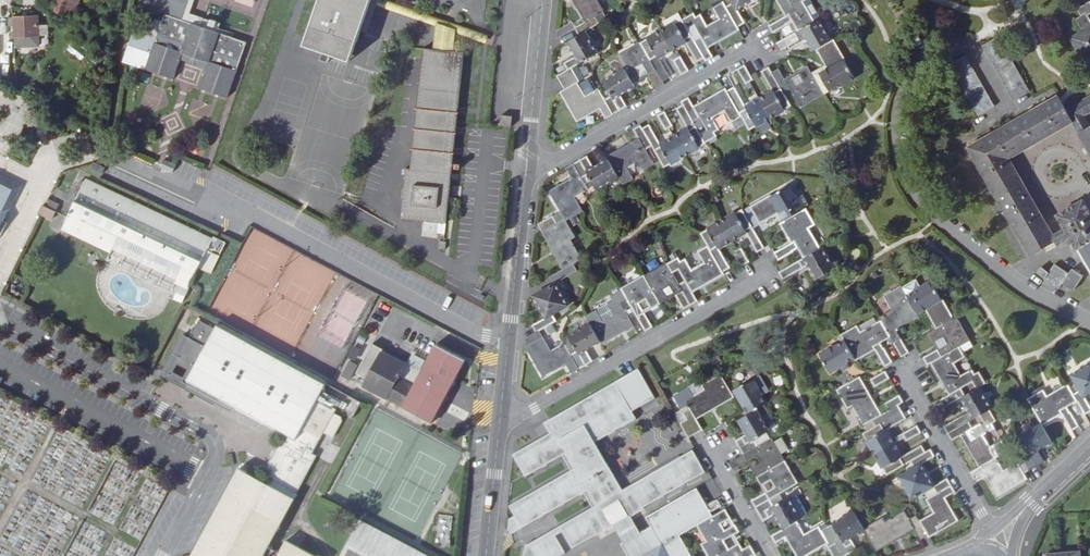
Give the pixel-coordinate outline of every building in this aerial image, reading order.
[(56,12),(65,15),(74,18),(81,0),(60,0),(56,12)] [(141,4),(165,13),(146,68),(174,77),(183,51),(210,60),(208,67),(201,87),(229,96),(248,41),(183,18),(189,0),(142,0),(141,4)] [(357,41),(370,4),(372,0),(321,0),(312,26),(305,47),(350,62),(357,41)] [(456,34),(496,48),(500,37),(395,0),(372,0),(370,4),(437,27),(456,34)] [(585,22),(597,17),(606,12),(599,0),(573,0),(585,22)] [(739,28),(746,24),(738,10),(755,0),(731,0),(733,3),(727,7),(739,28)] [(785,16),(769,26),(773,34),(793,22),(798,31),(815,21),(804,1),(807,0),(776,0),(785,16)] [(682,21),(704,59),(706,62),(713,57),(711,53),(709,49),(740,30),(741,30),(739,28),(727,7),(724,1),(713,8),(719,19),(709,26),(702,15),(697,18),(694,13),(682,21)] [(1086,59),(1089,57),(1089,18),(1089,16),(1089,15),(1089,2),(1078,9),(1082,16),(1076,19),(1083,32),(1072,38),(1084,60),(1086,59)] [(63,20),(65,15),(56,12),(54,17),(63,20)] [(40,47),(39,16),(13,17),(14,48),(40,47)] [(597,17),(585,22),(575,29),(579,36),(566,44),(574,57),(564,63),(568,70),(574,69),(599,53),(587,32),(601,24),(597,17)] [(815,21),(798,31),(776,45),(780,53),(788,48),(804,38),(812,52),(813,53),(816,50),(833,41),(820,18),(815,21)] [(640,44),(664,82),(670,78),(659,59),(673,51),(686,43),(697,63),(704,59),(682,21),(681,19),(640,44)] [(434,49),(455,51),(456,34),(437,27),(434,49)] [(1030,91),(999,36),(983,46),(1014,100),(1030,91)] [(833,41),(816,50),(827,69),(820,74),(831,94),(856,80),(845,59),(846,59),(835,40),(833,41)] [(625,69),(634,84),(644,79),(638,70),(644,67),(658,89),(665,85),(664,82),(640,44),(639,43),(617,56),(625,69)] [(465,52),(455,51),(434,49),(424,48),(411,169),(407,169),(402,219),(439,222),(438,233),(446,234),(465,52)] [(194,63),(208,67),(210,60),(183,51),(181,58),(194,63)] [(995,106),(966,55),(950,64),(978,115),(995,106)] [(681,56),(677,59),(674,61),(682,75),(690,71),(681,56)] [(746,85),(750,83),(754,80),(752,77),(745,66),(738,70),(746,85)] [(786,94),(773,73),(769,67),(761,72),(773,91),(760,99),(747,106),(735,87),(728,91),(742,117),(750,131),(793,107),(786,94)] [(773,73),(786,94),(791,91),(801,108),(824,95),(808,67),(785,79),(779,69),(773,73)] [(574,69),(568,70),(558,77),(565,90),(579,83),(581,82),(574,69)] [(611,96),(619,112),(628,107),(621,96),(636,87),(634,84),(625,69),(603,82),(611,96)] [(579,83),(565,90),(561,93),(578,122),(600,109),(606,119),(619,112),(611,96),(606,99),(599,89),(586,97),(579,83)] [(742,117),(728,91),(726,88),(694,106),(689,98),(681,102),(683,105),(706,144),(718,137),(715,133),(720,130),(714,119),(725,112),(732,123),(742,117)] [(1085,115),(1089,112),(1089,96),(1066,110),(1073,122),(1085,115)] [(1073,122),(1066,110),(1061,102),(1058,97),(1047,103),(1061,129),(1067,126),(1073,122)] [(1062,241),(1057,232),(1053,233),(1010,158),(1061,129),(1047,103),(969,147),(1031,256),(1055,242),(1057,246),(1063,243),(1062,241)] [(706,144),(683,105),(676,109),(687,129),(661,144),(650,124),(643,128),(652,147),(665,168),(706,144)] [(665,112),(658,116),(666,131),(674,126),(665,112)] [(1089,126),(1089,124),(1085,115),(1073,122),(1079,132),(1089,126)] [(511,128),(512,116),(502,116),(501,127),(511,128)] [(652,147),(643,128),(641,125),(634,130),(639,138),(607,157),(607,158),(619,178),(623,185),(634,179),(628,168),(639,161),(645,170),(655,164),(646,150),(652,147)] [(1079,132),(1089,152),(1089,126),(1079,132)] [(619,178),(607,158),(594,167),(588,156),(579,161),(589,176),(598,191),(619,178)] [(110,169),(95,161),(90,171),(105,178),(110,169)] [(589,176),(579,161),(566,169),(572,178),(549,192),(560,211),(564,218),(567,221),(584,211),(576,198),(589,190),(583,179),(589,176)] [(177,166),(170,162),(166,170),(173,174),(177,166)] [(0,177),(0,228),(21,187),(0,177)] [(85,182),(64,226),(112,249),(191,286),(212,242),(121,199),(85,182)] [(784,221),(804,210),(790,186),(770,197),(769,196),(750,207),(760,224),(780,214),(784,221)] [(1089,272),(1089,211),(1083,200),(1057,215),(1064,228),(1070,237),(1089,272)] [(52,220),(56,212),(44,206),(40,214),(42,215),(52,220)] [(708,246),(724,272),(731,268),(720,249),(734,241),(746,233),(758,253),(766,248),(742,209),(700,234),(708,246)] [(804,210),(784,221),(780,224),(791,243),(775,253),(779,260),(798,249),(803,259),(821,249),(810,228),(816,224),(807,209),(804,210)] [(564,218),(560,211),(553,216),(557,223),(564,218)] [(542,232),(557,223),(553,216),(538,225),(542,232)] [(567,221),(564,218),(557,223),(542,232),(564,269),(550,277),(554,284),(557,283),(578,271),(575,264),(583,259),(572,240),(576,238),(567,221)] [(1057,232),(1062,241),(1066,239),(1070,237),(1064,228),(1061,229),(1057,232)] [(666,264),(690,306),(698,301),(694,293),(725,274),(724,272),(708,246),(698,252),(704,263),(693,269),(686,259),(682,261),(679,257),(666,264)] [(821,249),(803,259),(780,273),(784,280),(808,266),(816,280),(837,269),(824,247),(821,249)] [(734,252),(741,263),(743,267),(750,262),(748,259),(742,248),(739,249),(734,252)] [(644,275),(660,305),(676,296),(684,310),(690,306),(666,264),(665,263),(644,275)] [(1078,272),(1073,268),(1070,273),(1056,264),(1050,272),(1041,267),(1037,273),(1046,279),(1045,280),(1059,289),(1063,284),(1074,292),(1084,276),(1078,272)] [(622,290),(646,331),(653,327),(645,313),(660,305),(644,275),(621,289),(622,290)] [(917,281),(903,288),(908,296),(922,289),(917,281)] [(557,283),(554,284),(532,297),(533,298),(544,318),(532,326),(535,332),(541,331),(557,321),(554,315),(570,305),(557,283)] [(908,296),(917,315),(925,309),(937,329),(955,319),(944,300),(943,300),(932,283),(922,289),(908,296)] [(881,321),(891,338),(902,358),(910,353),(905,345),(897,330),(919,317),(917,315),(908,296),(903,288),(902,287),(885,297),(893,311),(879,319),(881,321)] [(590,324),(601,342),(602,345),(635,326),(640,335),(646,331),(622,290),(610,297),(612,301),(608,304),(614,315),(603,321),(596,310),(586,317),(590,324)] [(955,319),(937,329),(929,334),(937,350),(924,358),(928,366),(931,364),(960,347),(971,341),(958,317),(955,319)] [(845,341),(855,358),(857,360),(875,349),(885,367),(893,363),(882,343),(891,338),(881,321),(861,332),(858,326),(842,335),(845,341)] [(326,431),(335,436),(345,421),(343,416),(336,412),(338,409),(319,399),(327,383),(218,324),(187,381),(290,436),(287,442),(282,439),(266,469),(271,473),(268,478),(297,493),(318,456),(313,453),(321,439),(326,431)] [(570,354),(578,371),(584,368),(594,362),(587,350),(601,342),(590,324),(569,337),(576,351),(570,354)] [(541,331),(535,332),(524,339),(528,347),(526,348),(543,378),(566,365),(572,375),(578,371),(570,354),(564,344),(552,351),(541,331)] [(855,358),(845,341),(821,355),(830,373),(840,367),(848,362),(855,358)] [(383,351),(384,349),(374,344),(357,373),(367,379),(363,386),(388,399),(389,398),(403,405),(403,407),(432,422),(466,360),(436,345),(419,376),(404,369),(407,364),(383,351)] [(960,347),(931,364),(949,395),(941,400),(945,408),(960,399),(980,387),(986,384),(979,372),(975,374),(973,369),(962,375),(956,364),(966,358),(960,347)] [(339,377),(349,381),(356,364),(346,360),(339,377)] [(848,362),(840,367),(843,372),(851,368),(848,362)] [(1078,402),(1086,415),(1089,413),(1089,404),(1086,397),(1089,394),(1089,365),(1072,376),(1080,391),(1074,394),(1078,402)] [(563,456),(596,443),(637,419),(633,412),(656,398),(640,370),(639,370),(630,375),(623,379),(551,420),(557,430),(551,433),(514,455),(526,477),(563,456)] [(886,371),(873,379),(871,380),(876,387),(890,379),(886,371)] [(360,384),(363,378),(354,373),(351,379),(360,384)] [(734,398),(721,375),(702,386),(705,390),(686,401),(691,410),(684,415),(687,420),(681,424),(689,439),(704,430),(697,420),(734,398)] [(853,407),(872,397),(861,378),(861,377),(838,391),(849,409),(853,407)] [(766,403),(753,380),(735,390),(749,413),(766,403)] [(1042,424),(1044,425),(1063,415),(1072,431),(1080,427),(1068,407),(1078,402),(1074,394),(1069,384),(1047,396),(1044,390),(1028,399),(1042,424)] [(980,387),(960,399),(968,413),(945,427),(949,434),(991,411),(993,410),(980,387)] [(872,421),(899,405),(904,402),(900,396),(885,404),(889,411),(883,414),(872,397),(853,407),(864,426),(872,421)] [(899,405),(872,421),(876,427),(863,434),(888,476),(911,463),(926,452),(923,446),(902,457),(888,431),(907,419),(899,405)] [(744,455),(760,446),(756,440),(770,432),(758,410),(739,421),(748,435),(736,442),(744,455)] [(991,411),(949,434),(953,441),(962,436),(980,467),(997,458),(1009,451),(1002,440),(991,446),(985,436),(996,430),(994,424),(997,422),(991,411)] [(551,433),(557,430),(551,420),(545,423),(551,433)] [(1017,463),(1026,475),(1045,462),(1039,451),(1052,442),(1044,425),(1042,424),(1020,437),(1029,451),(1015,460),(1017,463)] [(904,441),(920,433),(917,426),(901,434),(904,441)] [(760,446),(744,455),(730,463),(735,470),(758,457),(761,463),(752,468),(758,479),(786,461),(773,439),(760,446)] [(565,553),(556,537),(563,532),(573,549),(597,535),(598,537),(614,527),(623,543),(621,544),(628,555),(691,555),(681,538),(680,536),(708,520),(705,516),(716,510),(712,504),(706,507),(696,489),(646,518),(651,527),(640,533),(631,518),(645,510),(644,508),(707,471),(695,449),(623,490),(596,443),(563,456),(566,460),(572,470),(510,507),(516,517),(510,520),(509,529),(512,534),(524,528),(584,493),(593,508),(560,527),(552,531),(526,546),(524,555),(560,555),(565,553)] [(929,498),(952,485),(948,478),(934,486),(922,466),(936,457),(931,449),(926,452),(911,463),(914,468),(900,477),(913,499),(925,492),(929,498)] [(997,458),(980,467),(972,472),(976,480),(985,475),(999,498),(1029,480),(1026,475),(1017,463),(1005,471),(997,458)] [(786,461),(758,479),(763,487),(772,482),(775,488),(752,501),(757,509),(771,501),(799,484),(786,461)] [(287,540),(280,553),(270,548),(296,499),(295,498),(265,482),(240,468),(238,472),(193,555),(317,555),(287,540)] [(297,493),(268,478),(265,482),(295,498),(297,493)] [(920,521),(929,537),(930,538),(960,522),(947,499),(956,493),(952,485),(929,498),(926,500),(934,514),(920,521)] [(771,501),(757,509),(764,522),(775,516),(783,530),(798,522),(802,520),(789,498),(774,506),(771,501)] [(708,520),(697,526),(706,542),(701,545),(702,546),(709,542),(709,543),(722,535),(726,541),(727,542),(740,534),(736,526),(729,530),(724,521),(730,517),(726,510),(708,520)] [(865,528),(865,530),(878,552),(916,530),(922,541),(929,537),(920,521),(917,515),(910,519),(906,511),(886,522),(883,517),(865,528)] [(827,546),(833,555),(847,555),(850,554),(858,550),(852,538),(865,530),(865,528),(855,512),(823,531),(827,546)] [(439,514),(435,543),(448,545),(452,516),(439,514)] [(363,522),(344,555),(425,555),(363,522)] [(783,530),(772,536),(777,544),(786,538),(797,555),(808,555),(827,546),(823,531),(820,526),(806,534),(798,522),(783,530)] [(702,546),(708,555),(735,555),(742,552),(738,546),(731,549),(727,542),(726,541),(722,535),(709,543),(709,542),(702,546)]
